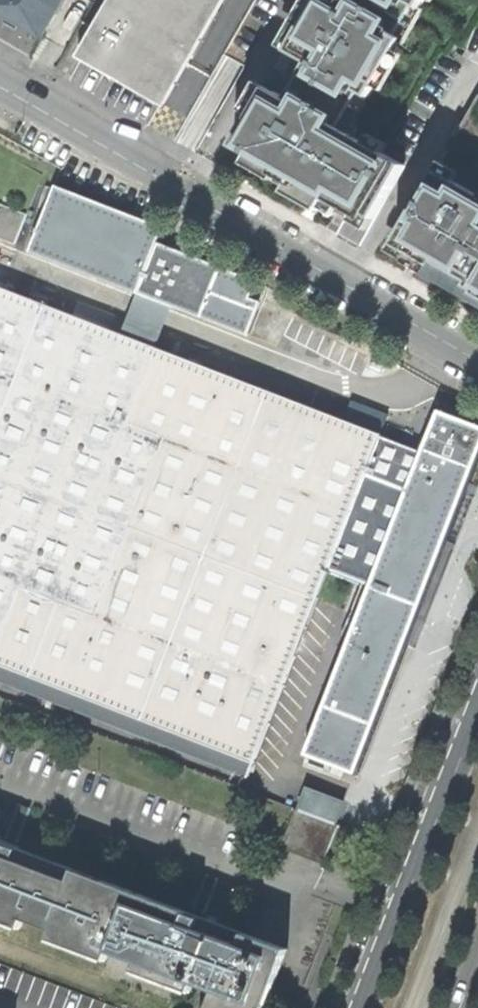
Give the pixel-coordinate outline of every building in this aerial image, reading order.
[(16,18),(43,34),(63,0),(0,0),(0,9),(16,18)] [(220,0),(114,0),(82,56),(124,80),(162,102),(220,0)] [(249,172),(336,222),(341,214),(347,217),(345,222),(370,237),(411,164),(389,151),(395,143),(368,128),(363,136),(362,135),(366,127),(360,123),(380,88),(383,90),(402,56),(394,51),(397,46),(405,51),(430,8),(427,6),(431,0),(300,0),(290,18),(299,23),(297,27),(294,26),(268,70),(290,82),(285,91),(274,85),(268,96),(259,91),(226,148),(254,164),(249,172)] [(419,606),(457,506),(477,451),(477,424),(438,408),(422,450),(154,345),(170,305),(247,335),(257,309),(246,304),(256,281),(156,241),(160,229),(55,185),(29,248),(137,290),(121,333),(0,286),(0,682),(245,778),(251,762),(253,762),(327,571),(419,606)] [(410,240),(477,283),(477,196),(457,185),(452,193),(435,185),(413,223),(418,225),(410,240)] [(419,606),(367,586),(301,756),(351,776),(409,630),(419,606)] [(299,808),(333,822),(340,802),(306,789),(299,808)] [(278,847),(321,863),(336,824),(294,808),(278,847)] [(280,964),(287,949),(0,841),(0,919),(19,927),(23,918),(51,929),(48,938),(105,959),(109,950),(127,957),(131,949),(139,953),(137,961),(134,969),(189,990),(194,982),(214,990),(221,992),(215,1007),(262,1007),(280,964)] [(127,957),(137,961),(139,953),(131,949),(127,957)] [(207,1007),(215,1007),(221,992),(214,990),(207,1007)]
